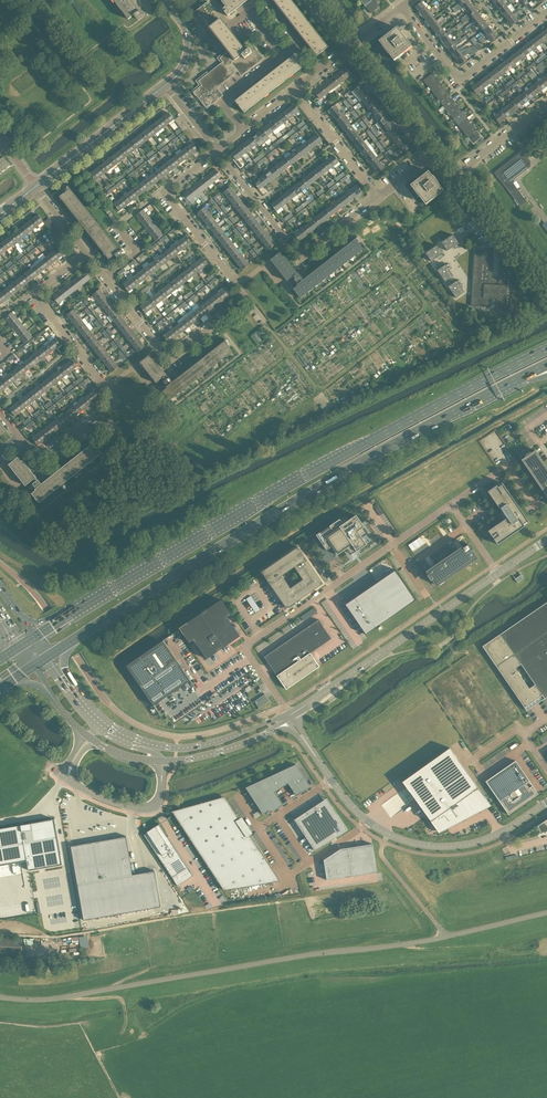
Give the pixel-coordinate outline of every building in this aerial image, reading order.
[(136,17),(137,19),(142,15),(139,11),(138,12),(128,0),(113,0),(128,19),(134,15),(136,17)] [(236,9),(247,0),(223,0),(222,1),(222,2),(224,5),(226,7),(222,9),(227,16),(236,9)] [(275,3),(316,56),(317,55),(328,47),(291,0),(273,0),(275,3)] [(375,0),(366,7),(371,13),(380,6),(375,0)] [(454,7),(455,9),(461,5),(467,0),(458,0),(460,3),(457,4),(454,7)] [(455,9),(457,11),(457,12),(461,9),(463,7),(465,10),(472,5),(468,0),(467,0),(461,5),(455,9)] [(495,4),(499,9),(505,4),(502,0),(500,0),(495,4)] [(507,3),(505,4),(499,9),(503,15),(509,10),(507,7),(509,5),(513,2),(511,0),(507,3)] [(215,10),(208,1),(191,14),(204,31),(209,28),(228,52),(220,58),(223,62),(224,64),(208,76),(207,74),(198,81),(202,85),(194,92),(207,108),(223,95),(217,87),(238,71),(241,76),(263,58),(253,45),(246,51),(220,18),(219,20),(213,12),(215,10)] [(419,12),(426,7),(428,6),(424,1),(422,3),(421,2),(422,2),(421,2),(415,7),(419,12)] [(464,20),(476,10),(472,5),(465,10),(468,13),(462,18),(464,20)] [(423,18),(436,8),(434,6),(428,10),(426,7),(419,12),(423,18)] [(436,8),(423,18),(427,23),(434,18),(431,15),(437,10),(436,8)] [(507,20),(513,15),(519,10),(517,8),(514,11),(511,12),(509,10),(503,15),(507,20)] [(474,20),(480,16),(476,10),(464,20),(465,22),(471,17),(474,20)] [(519,10),(513,15),(507,20),(511,25),(517,20),(515,17),(521,12),(519,10)] [(434,18),(427,23),(431,28),(444,19),(442,16),(436,21),(434,18)] [(478,26),(484,21),(480,16),(474,20),(476,24),(474,25),(470,28),(472,30),(476,27),(478,26)] [(444,19),(431,28),(436,33),(442,28),(439,25),(446,21),(444,19)] [(482,31),(488,26),(484,21),(478,26),(482,31)] [(480,41),(492,31),(488,26),(482,31),(484,34),(482,36),(478,39),(480,41)] [(411,46),(400,33),(396,27),(378,41),(379,41),(393,60),(411,46)] [(440,39),(446,34),(442,28),(436,33),(440,39)] [(452,29),(448,32),(446,34),(440,39),(444,44),(450,39),(448,36),(453,31),(452,29)] [(496,36),(492,31),(480,41),(482,43),(485,40),(488,38),(490,41),(490,42),(496,37),(496,36)] [(546,42),(540,34),(534,38),(539,45),(543,42),(544,44),(546,42)] [(450,39),(444,44),(448,49),(454,44),(456,42),(460,39),(459,38),(458,37),(455,40),(452,42),(450,39)] [(539,45),(534,38),(529,42),(535,50),(537,49),(536,47),(539,45)] [(535,50),(529,42),(524,47),(529,53),(532,51),(533,52),(535,50)] [(452,54),(458,49),(454,44),(448,49),(452,54)] [(458,49),(452,54),(456,59),(468,50),(471,48),(470,47),(467,49),(466,48),(461,52),(458,49)] [(529,53),(524,47),(519,51),(525,59),(527,57),(526,56),(529,53)] [(468,50),(456,59),(460,65),(467,60),(466,60),(464,57),(470,52),(468,50)] [(525,59),(519,51),(513,55),(519,61),(522,59),(523,60),(525,59)] [(301,68),(301,67),(297,62),(301,60),(295,53),(290,58),(290,59),(288,61),(287,60),(235,101),(244,113),(301,68)] [(519,61),(513,55),(508,59),(514,67),(516,65),(515,64),(519,61)] [(514,67),(508,59),(503,63),(508,69),(511,67),(512,68),(514,67)] [(508,69),(503,63),(498,67),(504,75),(506,73),(505,72),(508,69)] [(340,71),(346,79),(352,74),(346,66),(340,71)] [(504,75),(498,67),(492,71),(498,78),(501,75),(502,77),(504,75)] [(339,84),(346,79),(340,71),(333,76),(339,84)] [(498,78),(492,71),(487,75),(493,83),(495,82),(494,80),(498,78)] [(428,87),(437,79),(432,73),(423,80),(428,87)] [(493,83),(487,75),(482,79),(487,86),(490,83),(491,85),(493,83)] [(333,89),(339,84),(333,76),(327,82),(333,89)] [(437,79),(428,87),(433,93),(442,86),(437,79)] [(487,86),(482,79),(477,83),(483,91),(485,90),(484,88),(487,86)] [(535,83),(541,91),(546,86),(541,79),(538,82),(537,81),(535,83)] [(320,99),(333,89),(327,82),(314,92),(320,99)] [(483,91),(477,83),(471,88),(476,94),(480,91),(481,93),(483,91)] [(535,95),(541,91),(535,83),(532,84),(533,85),(529,88),(535,95)] [(354,90),(358,95),(365,90),(361,84),(354,90)] [(442,86),(433,93),(438,99),(447,92),(442,86)] [(523,92),(529,100),(535,95),(529,88),(526,91),(525,90),(523,92)] [(369,95),(365,90),(358,95),(362,100),(369,95)] [(447,92),(438,99),(443,106),(452,99),(447,92)] [(523,105),(529,100),(523,92),(520,94),(521,95),(518,97),(523,105)] [(362,100),(366,105),(373,100),(369,95),(362,100)] [(511,101),(517,109),(523,105),(518,97),(514,100),(513,99),(511,101)] [(452,99),(443,106),(448,112),(457,105),(452,99)] [(377,106),(373,100),(366,105),(370,111),(377,106)] [(511,114),(517,109),(511,101),(509,103),(509,104),(506,107),(511,114)] [(294,104),(288,108),(294,115),(299,111),(294,104)] [(332,115),(339,110),(335,105),(328,110),(332,115)] [(457,105),(448,112),(453,118),(462,111),(457,105)] [(370,111),(375,116),(381,111),(377,106),(370,111)] [(499,110),(505,119),(511,114),(506,107),(502,110),(501,109),(499,110)] [(283,113),(288,119),(294,115),(288,108),(283,113)] [(332,115),(336,120),(343,115),(339,110),(332,115)] [(499,123),(505,119),(499,110),(497,112),(497,113),(494,116),(499,123)] [(385,116),(381,111),(375,116),(379,121),(385,116)] [(462,111),(453,118),(458,125),(467,118),(462,111)] [(169,112),(163,117),(169,123),(174,119),(169,112)] [(283,123),(288,119),(283,113),(278,117),(283,123)] [(347,120),(343,115),(336,120),(340,126),(347,120)] [(385,116),(379,121),(376,123),(380,128),(383,126),(389,121),(385,116)] [(163,117),(158,121),(163,127),(169,123),(163,117)] [(278,127),(283,123),(278,117),(273,121),(278,127)] [(467,118),(458,125),(463,131),(472,124),(467,118)] [(340,126),(345,131),(351,126),(347,120),(340,126)] [(158,121),(153,125),(158,132),(163,127),(158,121)] [(273,121),(268,125),(273,131),(278,127),(273,121)] [(393,126),(389,121),(383,126),(387,132),(393,126)] [(472,124),(463,131),(468,137),(477,130),(472,124)] [(153,125),(148,129),(153,136),(158,132),(153,125)] [(262,129),(267,136),(273,131),(268,125),(262,129)] [(285,126),(280,130),(283,134),(288,130),(285,126)] [(355,131),(351,126),(345,131),(349,136),(355,131)] [(397,132),(393,126),(387,132),(391,137),(397,132)] [(148,129),(143,133),(148,140),(153,136),(148,129)] [(257,133),(262,140),(264,142),(270,138),(267,136),(262,129),(257,133)] [(477,130),(468,137),(473,144),(482,137),(477,130)] [(359,136),(355,131),(349,136),(353,141),(359,136)] [(391,137),(395,142),(401,137),(397,132),(391,137)] [(143,133),(137,137),(143,144),(148,140),(143,133)] [(257,133),(252,137),(257,144),(262,140),(257,133)] [(311,138),(317,145),(322,140),(317,134),(311,138)] [(353,141),(357,147),(363,141),(359,136),(353,141)] [(137,137),(132,141),(137,148),(143,144),(137,137)] [(252,137),(247,141),(252,148),(257,144),(252,137)] [(406,142),(401,137),(395,142),(399,147),(406,142)] [(311,149),(317,145),(311,138),(306,142),(311,149)] [(190,140),(188,142),(190,144),(187,147),(192,154),(198,150),(197,148),(200,146),(195,140),(192,142),(190,140)] [(132,141),(127,145),(132,152),(137,148),(132,141)] [(247,141),(241,145),(247,152),(252,148),(247,141)] [(367,147),(363,141),(357,147),(361,152),(367,147)] [(301,146),(306,153),(311,149),(306,142),(301,146)] [(406,142),(399,147),(403,153),(410,147),(406,142)] [(127,145),(122,149),(127,156),(132,152),(127,145)] [(241,145),(236,149),(241,156),(247,152),(241,145)] [(301,157),(306,153),(301,146),(296,150),(301,157)] [(187,147),(182,151),(187,158),(192,154),(187,147)] [(361,152),(365,157),(372,152),(367,147),(361,152)] [(122,149),(116,153),(122,160),(127,156),(122,149)] [(236,149),(231,154),(236,160),(241,156),(236,149)] [(291,154),(296,161),(301,157),(296,150),(291,154)] [(531,162),(522,150),(494,173),(502,184),(503,183),(510,194),(521,207),(527,202),(517,188),(510,178),(522,168),(524,171),(528,167),(527,165),(531,162)] [(182,162),(187,158),(182,151),(177,155),(182,162)] [(376,157),(372,152),(365,157),(369,162),(376,157)] [(116,153),(111,157),(117,164),(122,160),(116,153)] [(291,165),(296,161),(291,154),(285,158),(291,165)] [(177,155),(171,159),(177,166),(182,162),(177,155)] [(334,155),(328,159),(334,166),(339,162),(334,155)] [(10,166),(4,157),(0,160),(0,174),(10,166)] [(111,157),(106,161),(111,168),(117,164),(111,157)] [(369,162),(373,167),(380,162),(376,157),(369,162)] [(280,162),(285,169),(291,165),(285,158),(280,162)] [(172,170),(177,166),(171,159),(166,163),(172,170)] [(328,159),(323,163),(328,170),(334,166),(328,159)] [(106,161),(101,166),(106,172),(111,168),(106,161)] [(280,173),(285,169),(280,162),(275,166),(280,173)] [(384,168),(380,162),(373,167),(377,173),(384,168)] [(166,163),(161,167),(166,174),(172,170),(166,163)] [(323,163),(318,168),(323,174),(328,170),(323,163)] [(101,166),(96,170),(101,176),(106,172),(101,166)] [(270,171),(275,177),(280,173),(275,166),(270,171)] [(161,178),(166,174),(161,167),(156,171),(161,178)] [(313,172),(318,178),(323,174),(318,168),(313,172)] [(209,174),(215,181),(221,176),(216,169),(209,174)] [(101,176),(96,170),(90,174),(95,181),(101,176)] [(156,171),(151,175),(156,182),(161,178),(156,171)] [(270,181),(275,177),(270,171),(264,175),(270,181)] [(428,171),(410,185),(425,204),(443,190),(428,171)] [(313,182),(318,178),(313,172),(307,176),(313,182)] [(209,174),(203,179),(208,186),(215,181),(209,174)] [(151,186),(156,182),(151,175),(145,180),(151,186)] [(259,179),(265,185),(270,181),(264,175),(259,179)] [(307,176),(302,180),(307,186),(313,182),(307,176)] [(202,191),(208,186),(203,179),(196,184),(202,191)] [(259,190),(265,185),(259,179),(254,183),(259,190)] [(145,180),(140,184),(145,190),(151,186),(145,180)] [(302,180),(297,184),(302,191),(307,186),(302,180)] [(140,195),(145,190),(140,184),(135,188),(140,195)] [(202,191),(196,184),(183,194),(189,201),(202,191)] [(297,184),(292,188),(297,195),(302,191),(297,184)] [(351,189),(357,196),(362,191),(357,185),(351,189)] [(119,251),(118,250),(70,189),(68,186),(64,189),(66,192),(59,197),(109,259),(115,255),(117,257),(122,254),(119,251)] [(228,197),(234,192),(230,187),(223,192),(228,197)] [(135,188),(130,192),(135,199),(140,195),(135,188)] [(292,188),(287,192),(292,199),(297,195),(292,188)] [(351,200),(357,196),(351,189),(346,193),(351,200)] [(130,203),(135,199),(130,192),(124,196),(130,203)] [(238,197),(234,192),(228,197),(232,203),(238,197)] [(287,192),(281,196),(287,203),(292,199),(287,192)] [(341,197),(346,204),(351,200),(346,193),(341,197)] [(208,199),(204,194),(199,198),(203,203),(208,199)] [(124,196),(119,200),(125,207),(130,203),(124,196)] [(276,200),(281,207),(287,203),(281,196),(276,200)] [(232,203),(236,208),(243,203),(238,197),(232,203)] [(341,208),(346,204),(341,197),(336,201),(341,208)] [(119,211),(125,207),(119,200),(114,204),(119,211)] [(271,204),(276,211),(281,207),(276,200),(271,204)] [(331,205),(336,212),(341,208),(336,201),(331,205)] [(247,208),(243,203),(236,208),(240,213),(247,208)] [(331,216),(336,212),(331,205),(325,210),(331,216)] [(198,212),(202,218),(209,212),(204,207),(198,212)] [(240,213),(244,218),(251,213),(247,208),(240,213)] [(136,215),(141,222),(148,216),(143,210),(136,215)] [(320,214),(325,220),(331,216),(325,210),(320,214)] [(202,218),(206,223),(213,218),(209,212),(202,218)] [(255,218),(251,213),(244,218),(248,223),(255,218)] [(320,224),(325,220),(320,214),(315,218),(320,224)] [(38,215),(33,219),(38,226),(43,221),(38,215)] [(141,222),(146,228),(153,222),(148,216),(141,222)] [(206,223),(210,228),(217,223),(213,218),(206,223)] [(248,223),(252,229),(259,223),(255,218),(248,223)] [(310,222),(315,228),(320,224),(315,218),(310,222)] [(33,219),(27,223),(33,230),(38,226),(33,219)] [(146,228),(151,234),(158,229),(153,222),(146,228)] [(310,233),(315,228),(310,222),(305,226),(310,233)] [(27,223),(22,227),(28,234),(33,230),(27,223)] [(210,228),(214,233),(221,228),(217,223),(210,228)] [(263,229),(259,223),(252,229),(256,234),(263,229)] [(299,230),(305,237),(310,233),(305,226),(299,230)] [(22,227),(17,231),(22,238),(28,234),(22,227)] [(214,233),(218,238),(225,233),(221,228),(214,233)] [(156,241),(163,235),(158,229),(151,234),(156,241)] [(256,234),(260,239),(267,234),(263,229),(256,234)] [(299,241),(305,237),(299,230),(294,234),(299,241)] [(17,231),(12,235),(17,242),(22,238),(17,231)] [(218,238),(222,244),(229,239),(225,233),(218,238)] [(271,239),(267,234),(260,239),(264,244),(271,239)] [(12,235),(7,239),(12,246),(17,242),(12,235)] [(453,235),(441,242),(447,251),(453,247),(455,249),(459,246),(458,244),(458,243),(453,235)] [(181,240),(186,247),(191,242),(186,236),(181,240)] [(7,239),(1,243),(7,250),(12,246),(7,239)] [(222,244),(226,249),(233,244),(229,239),(222,244)] [(271,239),(264,244),(269,250),(275,244),(271,239)] [(355,239),(303,280),(297,285),(297,286),(293,289),(300,298),(363,249),(355,239)] [(181,251),(186,247),(181,240),(175,244),(181,251)] [(170,248),(175,255),(181,251),(175,244),(170,248)] [(226,249),(230,254),(237,249),(233,244),(226,249)] [(62,245),(56,249),(62,256),(67,252),(62,245)] [(437,245),(426,253),(431,262),(437,258),(439,260),(443,257),(442,254),(443,254),(437,245)] [(473,279),(471,306),(490,307),(490,306),(491,298),(497,298),(496,307),(496,308),(496,312),(516,313),(519,259),(517,259),(510,259),(510,263),(499,262),(498,279),(498,285),(492,284),(492,279),(493,258),(494,247),(482,246),(482,248),(478,247),(477,247),(474,247),(474,252),(473,277),(473,279)] [(170,259),(175,255),(170,248),(165,252),(170,259)] [(57,260),(62,256),(56,249),(51,253),(57,260)] [(230,254),(234,259),(241,254),(237,249),(230,254)] [(160,256),(165,263),(170,259),(165,252),(160,256)] [(51,253),(46,257),(51,264),(57,260),(51,253)] [(270,260),(287,281),(292,277),(292,276),(297,273),(284,256),(283,257),(280,253),(270,260)] [(234,259),(239,265),(245,259),(241,254),(234,259)] [(160,267),(165,263),(160,256),(155,260),(160,267)] [(46,268),(51,264),(46,257),(41,261),(46,268)] [(203,257),(197,261),(203,268),(208,264),(203,257)] [(249,265),(245,259),(239,265),(243,270),(249,265)] [(149,264),(155,271),(160,267),(155,260),(149,264)] [(41,261),(36,266),(41,272),(46,268),(41,261)] [(203,268),(197,261),(192,265),(198,272),(203,268)] [(149,275),(155,271),(149,264),(144,268),(149,275)] [(446,264),(437,270),(445,282),(453,276),(449,270),(452,268),(449,264),(446,265),(446,264)] [(192,265),(187,270),(192,276),(198,272),(192,265)] [(36,276),(41,272),(36,266),(30,270),(36,276)] [(139,273),(144,279),(149,275),(144,268),(139,273)] [(30,270),(25,274),(30,280),(36,276),(30,270)] [(187,270),(182,274),(187,280),(192,276),(187,270)] [(85,271),(78,276),(84,284),(91,279),(85,271)] [(294,279),(300,275),(297,272),(297,273),(292,276),(292,277),(293,277),(288,282),(291,286),(297,282),(294,279)] [(139,283),(144,279),(139,273),(134,277),(139,283)] [(25,285),(30,280),(25,274),(20,278),(25,285)] [(182,274),(177,278),(182,285),(187,280),(182,274)] [(78,276),(72,281),(78,289),(84,284),(78,276)] [(129,281),(134,287),(139,283),(134,277),(129,281)] [(20,278),(15,282),(20,289),(25,285),(20,278)] [(177,278),(171,282),(177,289),(182,285),(177,278)] [(457,281),(448,287),(456,298),(464,292),(460,286),(463,285),(460,280),(457,282),(457,281)] [(72,281),(65,286),(71,294),(78,289),(72,281)] [(128,292),(134,287),(129,281),(123,285),(128,292)] [(15,293),(20,289),(15,282),(10,286),(15,293)] [(171,282),(166,286),(172,293),(177,289),(171,282)] [(10,286),(4,290),(10,297),(15,293),(10,286)] [(65,286),(59,291),(65,299),(71,294),(65,286)] [(166,286),(161,290),(166,297),(172,293),(166,286)] [(231,293),(226,287),(221,291),(226,298),(231,293)] [(97,299),(104,294),(99,289),(93,294),(97,299)] [(10,297),(4,290),(0,293),(0,295),(4,301),(10,297)] [(161,290),(156,294),(161,301),(166,297),(161,290)] [(58,304),(65,299),(59,291),(52,296),(58,304)] [(215,295),(221,302),(226,298),(221,291),(215,295)] [(108,299),(104,294),(97,299),(101,305),(108,299)] [(156,294),(151,298),(156,305),(161,301),(156,294)] [(221,302),(215,295),(210,299),(215,306),(221,302)] [(151,298),(145,302),(151,309),(156,305),(151,298)] [(112,305),(108,299),(101,305),(105,310),(112,305)] [(205,303),(210,310),(215,306),(210,299),(205,303)] [(145,313),(151,309),(145,302),(140,307),(145,313)] [(200,307),(205,314),(210,310),(205,303),(200,307)] [(116,310),(112,305),(105,310),(109,315),(116,310)] [(195,311),(200,318),(205,314),(200,307),(195,311)] [(67,315),(71,320),(78,315),(73,309),(67,315)] [(120,315),(116,310),(109,315),(113,320),(120,315)] [(189,315),(195,322),(200,318),(195,311),(189,315)] [(12,312),(5,318),(10,324),(17,318),(12,312)] [(82,320),(78,315),(71,320),(75,325),(82,320)] [(124,320),(120,315),(113,320),(118,326),(124,320)] [(184,320),(189,326),(195,322),(189,315),(184,320)] [(22,325),(17,318),(10,324),(15,330),(22,325)] [(75,325),(79,330),(86,325),(82,320),(75,325)] [(128,326),(124,320),(118,326),(122,331),(128,326)] [(179,324),(184,330),(189,326),(184,320),(179,324)] [(174,328),(179,334),(184,330),(179,324),(174,328)] [(20,337),(27,331),(22,325),(15,330),(20,337)] [(79,330),(83,336),(90,330),(86,325),(79,330)] [(132,331),(128,326),(122,331),(126,336),(132,331)] [(169,332),(174,339),(179,334),(174,328),(169,332)] [(83,336),(87,341),(94,336),(90,330),(83,336)] [(32,337),(27,331),(20,337),(25,343),(32,337)] [(136,336),(132,331),(126,336),(130,341),(136,336)] [(163,336),(168,343),(174,339),(169,332),(163,336)] [(262,340),(256,333),(252,336),(258,343),(262,340)] [(87,341),(91,346),(98,341),(94,336),(87,341)] [(141,341),(136,336),(130,341),(134,346),(141,341)] [(61,345),(55,338),(50,342),(55,349),(61,345)] [(91,346),(95,351),(102,346),(98,341),(91,346)] [(145,347),(141,341),(134,346),(138,352),(145,347)] [(50,342),(45,346),(50,353),(55,349),(50,342)] [(225,342),(167,388),(162,391),(170,400),(232,351),(225,342)] [(45,357),(50,353),(45,346),(40,350),(45,357)] [(95,351),(100,356),(106,351),(102,346),(95,351)] [(40,350),(34,355),(40,361),(45,357),(40,350)] [(100,356),(104,362),(110,356),(106,351),(100,356)] [(34,365),(40,361),(34,355),(29,359),(34,365)] [(153,358),(152,359),(149,355),(140,362),(156,383),(161,379),(163,382),(164,381),(166,384),(171,380),(172,379),(170,377),(169,377),(169,378),(167,375),(166,375),(153,358)] [(104,362),(108,367),(114,362),(110,356),(104,362)] [(29,359),(24,363),(29,369),(34,365),(29,359)] [(78,366),(72,360),(67,364),(72,370),(78,366)] [(119,367),(114,362),(108,367),(112,372),(119,367)] [(24,373),(29,369),(24,363),(19,367),(24,373)] [(72,370),(67,364),(62,368),(67,375),(72,370)] [(19,367),(13,371),(19,377),(24,373),(19,367)] [(67,375),(62,368),(56,372),(62,379),(67,375)] [(13,382),(19,377),(13,371),(8,375),(13,382)] [(62,379),(56,372),(51,376),(56,383),(62,379)] [(8,375),(3,379),(8,386),(13,382),(8,375)] [(56,383),(51,376),(46,380),(51,387),(56,383)] [(8,386),(3,379),(0,381),(0,386),(3,390),(8,386)] [(51,387),(46,380),(41,384),(46,391),(51,387)] [(46,391),(41,384),(36,388),(41,395),(46,391)] [(41,395),(36,388),(30,392),(36,399),(41,395)] [(90,394),(95,400),(101,396),(95,389),(90,394)] [(36,399),(30,392),(25,396),(30,403),(36,399)] [(90,404),(95,400),(90,394),(85,398),(90,404)] [(30,403),(25,396),(20,401),(25,407),(30,403)] [(80,402),(85,408),(90,404),(85,398),(80,402)] [(25,407),(20,401),(15,405),(20,411),(25,407)] [(80,412),(85,408),(80,402),(74,406),(80,412)] [(20,411),(15,405),(9,409),(14,416),(20,411)] [(69,410),(74,417),(80,412),(74,406),(69,410)] [(69,421),(74,417),(69,410),(64,414),(69,421)] [(59,418),(64,425),(69,421),(64,414),(59,418)] [(59,429),(64,425),(59,418),(54,422),(59,429)] [(48,426),(54,433),(59,429),(54,422),(48,426)] [(48,437),(54,433),(48,426),(43,430),(48,437)] [(38,434),(43,441),(48,437),(43,430),(38,434)] [(38,445),(43,441),(38,434),(33,439),(38,445)] [(94,444),(46,482),(32,493),(39,502),(101,453),(94,444)] [(535,450),(521,459),(546,497),(546,468),(535,450)] [(509,460),(513,466),(517,463),(518,462),(513,456),(512,456),(508,459),(509,460)] [(21,462),(18,458),(9,465),(26,485),(34,478),(21,462)] [(38,480),(33,484),(30,486),(32,489),(35,487),(40,482),(38,480)] [(498,488),(497,486),(496,485),(488,491),(502,512),(503,511),(507,517),(488,530),(492,536),(493,535),(494,538),(494,539),(497,544),(524,526),(523,524),(527,521),(529,523),(529,522),(502,482),(501,483),(503,485),(498,488)] [(374,508),(379,516),(380,515),(384,521),(387,519),(378,506),(374,508)] [(329,526),(330,527),(321,534),(320,532),(316,535),(326,550),(330,547),(329,546),(331,545),(337,555),(347,548),(350,553),(352,552),(352,553),(355,552),(354,550),(355,550),(356,551),(366,544),(361,536),(366,533),(363,527),(364,527),(356,515),(348,520),(346,517),(341,520),(340,519),(329,526)] [(419,538),(408,545),(412,550),(422,543),(419,538)] [(477,558),(472,550),(472,549),(468,544),(463,548),(463,549),(459,552),(457,549),(454,551),(455,553),(426,572),(428,574),(427,575),(431,580),(433,579),(438,585),(477,558)] [(323,583),(298,546),(261,571),(287,608),(323,583)] [(345,604),(366,634),(416,599),(395,570),(345,604)] [(521,574),(515,579),(517,582),(524,578),(521,574)] [(255,612),(259,609),(250,595),(245,598),(255,612)] [(231,614),(221,599),(179,628),(189,643),(194,640),(206,659),(240,636),(227,617),(231,614)] [(500,634),(482,646),(496,666),(526,711),(544,698),(546,696),(546,602),(500,634)] [(307,612),(310,617),(317,612),(314,608),(307,612)] [(264,656),(274,671),(286,689),(319,666),(310,653),(331,638),(318,619),(264,656)] [(272,642),(275,645),(301,627),(298,623),(272,642)] [(163,641),(126,665),(154,705),(190,680),(163,641)] [(258,693),(262,690),(256,682),(252,685),(253,684),(255,687),(258,685),(260,688),(258,690),(259,692),(258,693)] [(270,701),(267,697),(265,694),(253,702),(254,701),(259,708),(257,709),(258,709),(270,701)] [(450,748),(402,781),(438,831),(439,833),(491,805),(490,804),(450,748)] [(515,760),(485,781),(508,814),(538,794),(532,785),(529,787),(526,783),(529,781),(515,760)] [(296,795),(301,792),(309,787),(310,787),(310,786),(309,786),(296,765),(296,764),(295,765),(281,771),(288,783),(296,795)] [(275,792),(280,789),(288,783),(281,771),(247,787),(246,787),(246,788),(247,788),(263,813),(262,813),(263,814),(264,813),(268,810),(270,813),(283,804),(275,792)] [(222,797),(172,811),(224,890),(242,887),(274,882),(266,869),(271,866),(249,833),(240,819),(238,821),(226,803),(222,797)] [(329,809),(323,800),(294,819),(315,851),(347,829),(332,807),(329,809)] [(0,828),(0,865),(27,860),(29,870),(63,864),(55,818),(0,828)] [(147,832),(144,834),(177,886),(193,876),(171,842),(170,843),(167,838),(168,837),(159,824),(160,824),(159,823),(147,832)] [(126,836),(71,846),(84,920),(161,906),(154,870),(132,874),(126,836)] [(364,845),(366,859),(375,858),(372,844),(364,845)] [(366,859),(364,845),(356,846),(358,861),(366,859)] [(350,862),(358,861),(356,846),(347,847),(350,862)] [(341,863),(350,862),(347,847),(340,849),(339,849),(341,863)] [(339,849),(331,854),(333,864),(341,863),(339,849)] [(333,868),(333,864),(331,854),(324,860),(325,869),(333,868)] [(377,872),(375,858),(366,859),(368,874),(377,872)] [(366,859),(358,861),(360,875),(368,874),(366,859)] [(352,876),(360,875),(358,861),(350,862),(352,876)] [(343,877),(352,876),(350,862),(341,863),(343,877)] [(333,864),(333,868),(335,879),(343,877),(341,863),(333,864)] [(327,880),(335,879),(333,868),(325,869),(327,880)] [(79,944),(79,947),(87,947),(87,935),(71,936),(71,944),(79,944)] [(21,954),(22,938),(0,937),(0,954),(21,955),(21,954)]
